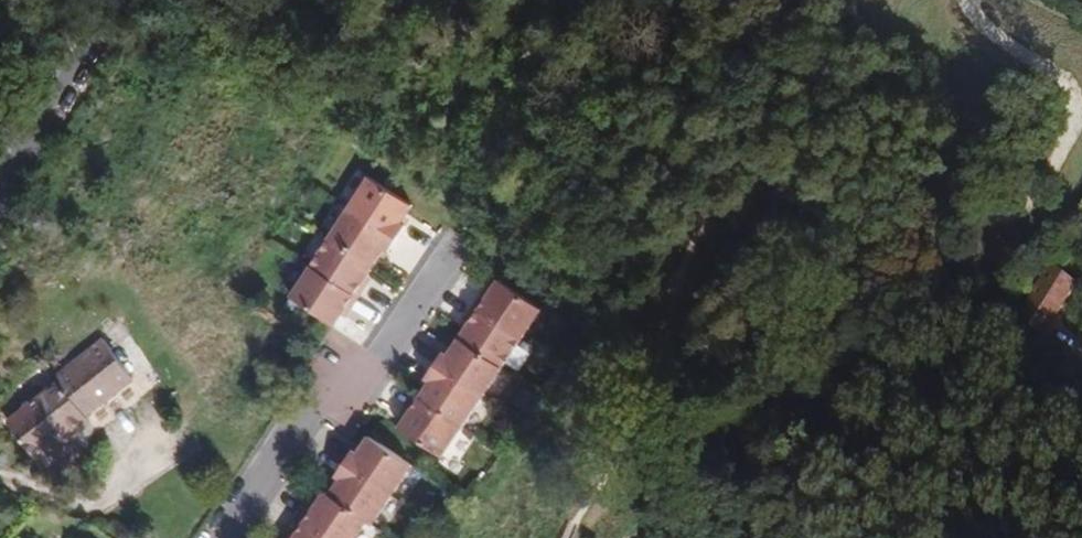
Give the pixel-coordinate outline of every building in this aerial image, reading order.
[(403,218),(411,206),(367,177),(347,208),(396,239),(404,226),(400,223),(403,218)] [(388,252),(396,239),(347,208),(328,237),(372,266),(379,254),(383,249),(388,252)] [(404,226),(408,221),(403,218),(400,223),(404,226)] [(365,277),(372,266),(328,237),(309,267),(357,298),(366,285),(361,282),(365,277)] [(384,257),(388,252),(383,249),(379,254),(384,257)] [(1042,335),(1066,296),(1075,281),(1073,279),(1050,262),(1041,278),(1017,336),(1042,335)] [(349,311),(357,298),(309,267),(290,297),(334,325),(341,314),(344,308),(349,311)] [(540,309),(497,281),(490,292),(486,297),(482,294),(473,307),(521,339),(540,309)] [(482,294),(486,297),(490,292),(485,288),(482,294)] [(521,339),(473,307),(464,319),(469,323),(466,327),(458,340),(501,368),(521,339)] [(345,317),(349,311),(344,308),(341,314),(345,317)] [(73,437),(91,423),(85,416),(133,379),(102,340),(54,377),(58,381),(6,422),(33,456),(51,443),(69,430),(73,437)] [(481,397),(501,368),(458,340),(450,351),(447,355),(442,352),(434,365),(481,397)] [(462,427),(481,397),(434,365),(425,378),(430,381),(426,386),(419,397),(462,427)] [(426,386),(430,381),(425,378),(421,383),(426,386)] [(442,456),(462,427),(419,397),(414,394),(405,407),(410,410),(406,416),(399,427),(442,456)] [(406,416),(410,410),(405,407),(402,413),(406,416)] [(56,449),(73,437),(69,430),(51,443),(56,449)] [(392,495),(412,465),(386,447),(369,436),(361,448),(357,453),(353,449),(344,463),(392,495)] [(357,453),(361,448),(356,444),(353,449),(357,453)] [(372,524),(392,495),(344,463),(336,476),(340,479),(337,484),(329,495),(368,521),(372,524)] [(368,521),(329,495),(325,493),(324,492),(317,503),(313,508),(308,505),(300,518),(330,537),(356,537),(368,521)] [(300,518),(292,531),(296,534),(293,537),(330,537),(300,518)]
